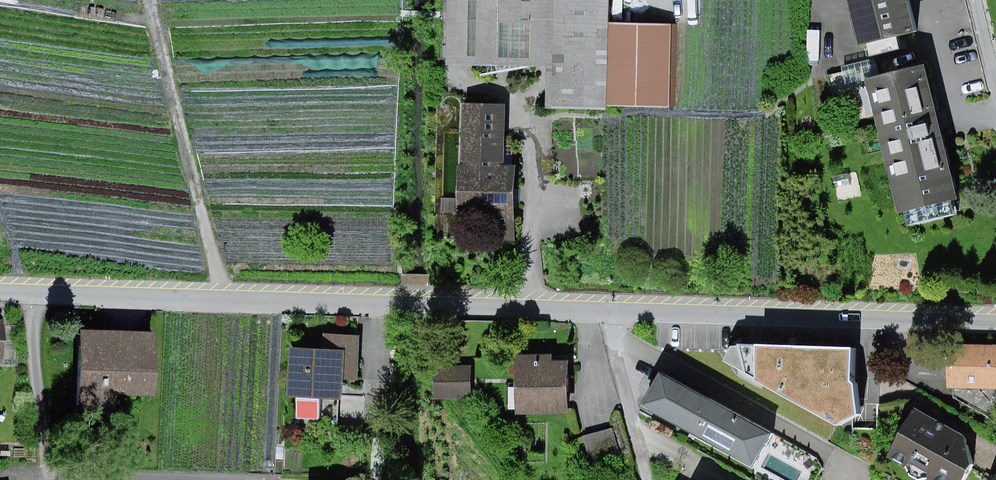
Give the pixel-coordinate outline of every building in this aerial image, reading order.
[(606,105),(606,106),(682,108),(685,20),(622,18),(623,0),(464,0),(462,60),(565,63),(563,104),(606,105)] [(929,0),(869,0),(880,42),(936,27),(929,0)] [(980,201),(943,63),(886,78),(923,216),(980,201)] [(515,168),(499,167),(502,104),(465,103),(460,223),(474,223),(473,239),(513,241),(515,168)] [(146,336),(72,333),(70,391),(144,393),(146,336)] [(344,395),(345,378),(358,379),(359,338),(322,337),(322,352),(293,351),(291,394),(344,395)] [(874,380),(875,346),(750,343),(742,361),(862,423),(880,413),(879,383),(874,380)] [(950,344),(950,385),(995,386),(995,344),(950,344)] [(562,357),(517,358),(519,409),(564,407),(562,357)] [(472,366),(435,367),(436,397),(473,395),(472,366)] [(791,431),(679,371),(660,406),(771,467),(791,431)] [(904,455),(951,479),(981,479),(992,462),(980,433),(930,406),(904,455)] [(628,452),(622,427),(594,434),(600,459),(628,452)]
